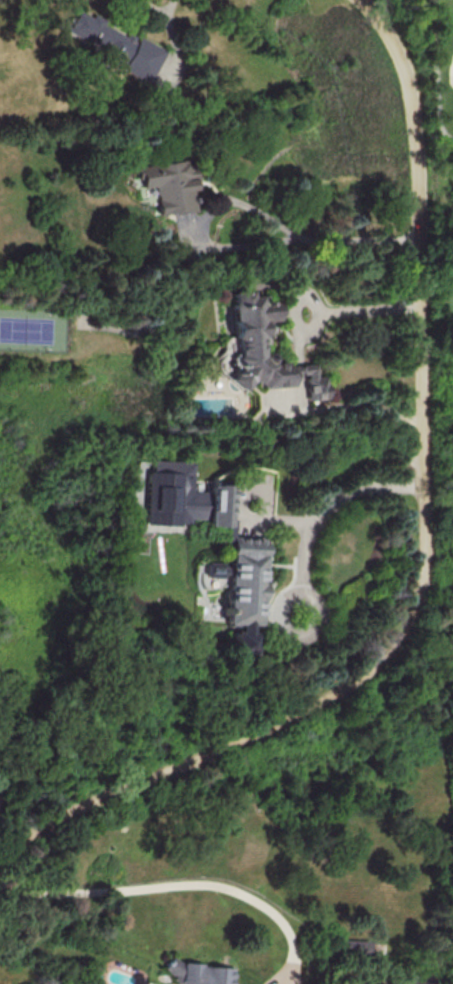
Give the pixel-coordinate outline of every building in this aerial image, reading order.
[(152,77),(165,49),(126,31),(125,33),(75,10),(63,36),(152,77)] [(136,166),(139,188),(153,186),(157,215),(195,210),(192,189),(194,189),(189,159),(136,166)] [(316,362),(287,364),(286,361),(272,361),(269,352),(259,352),(259,341),(266,338),(265,320),(277,319),(276,304),(265,305),(261,294),(249,295),(248,289),(227,290),(232,386),(234,391),(247,386),(247,387),(293,384),(293,374),(306,373),(307,399),(328,398),(327,384),(324,376),(316,376),(316,362)] [(192,461),(148,460),(147,485),(151,485),(150,511),(158,511),(158,524),(189,525),(190,517),(206,518),(207,491),(192,490),(192,461)] [(209,526),(229,527),(229,484),(209,484),(209,526)] [(225,623),(235,624),(233,653),(257,654),(261,582),(262,582),(264,538),(230,536),(225,623)] [(371,959),(371,940),(337,940),(336,959),(371,959)] [(165,962),(165,972),(177,973),(176,983),(230,983),(231,965),(165,962)] [(390,983),(424,983),(423,976),(389,980),(390,983)]
